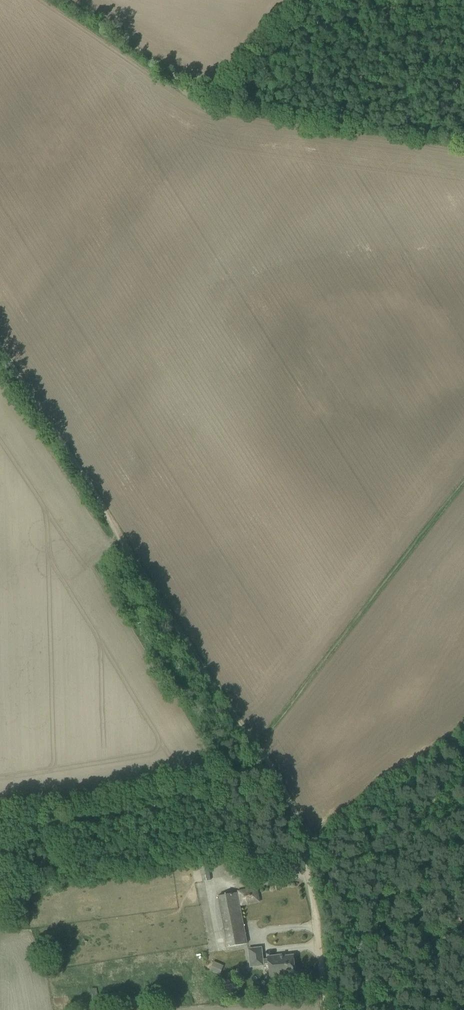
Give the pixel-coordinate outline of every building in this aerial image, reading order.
[(199,864),(202,881),(210,880),(207,863),(199,864)] [(237,892),(241,906),(260,902),(257,888),(237,892)] [(247,944),(237,893),(217,897),(227,948),(247,944)] [(267,958),(263,959),(262,947),(247,948),(249,967),(264,966),(263,964),(268,964),(269,978),(286,976),(286,975),(295,974),(293,955),(286,956),(286,954),(267,956),(267,958)] [(209,970),(219,975),(223,965),(213,961),(209,970)]
